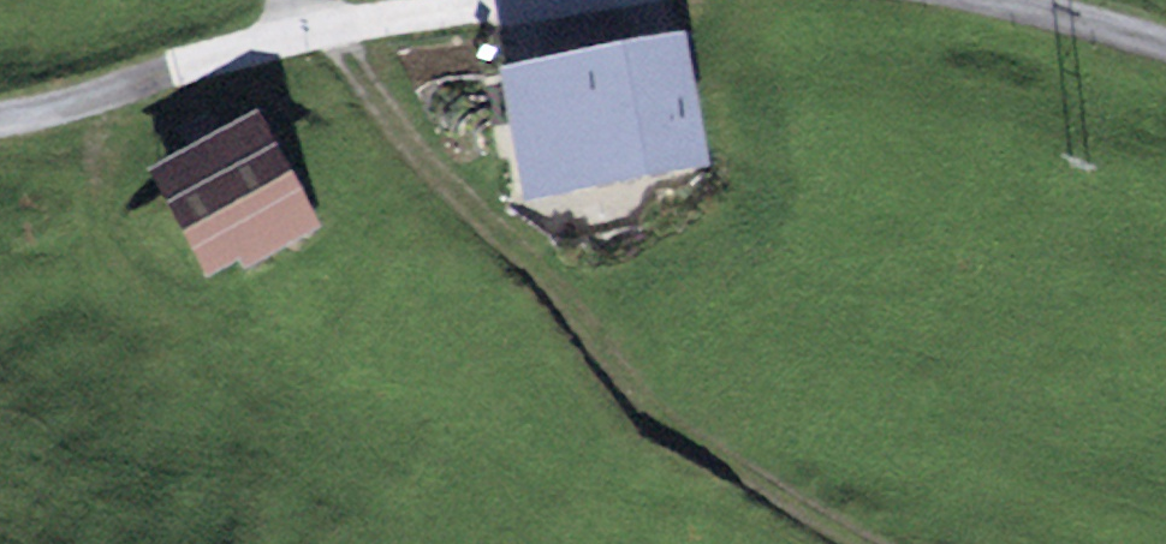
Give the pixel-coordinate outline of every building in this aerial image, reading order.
[(673,49),(509,82),(531,193),(695,161),(673,49)] [(259,110),(147,168),(205,279),(241,260),(246,269),(322,230),(259,110)]
